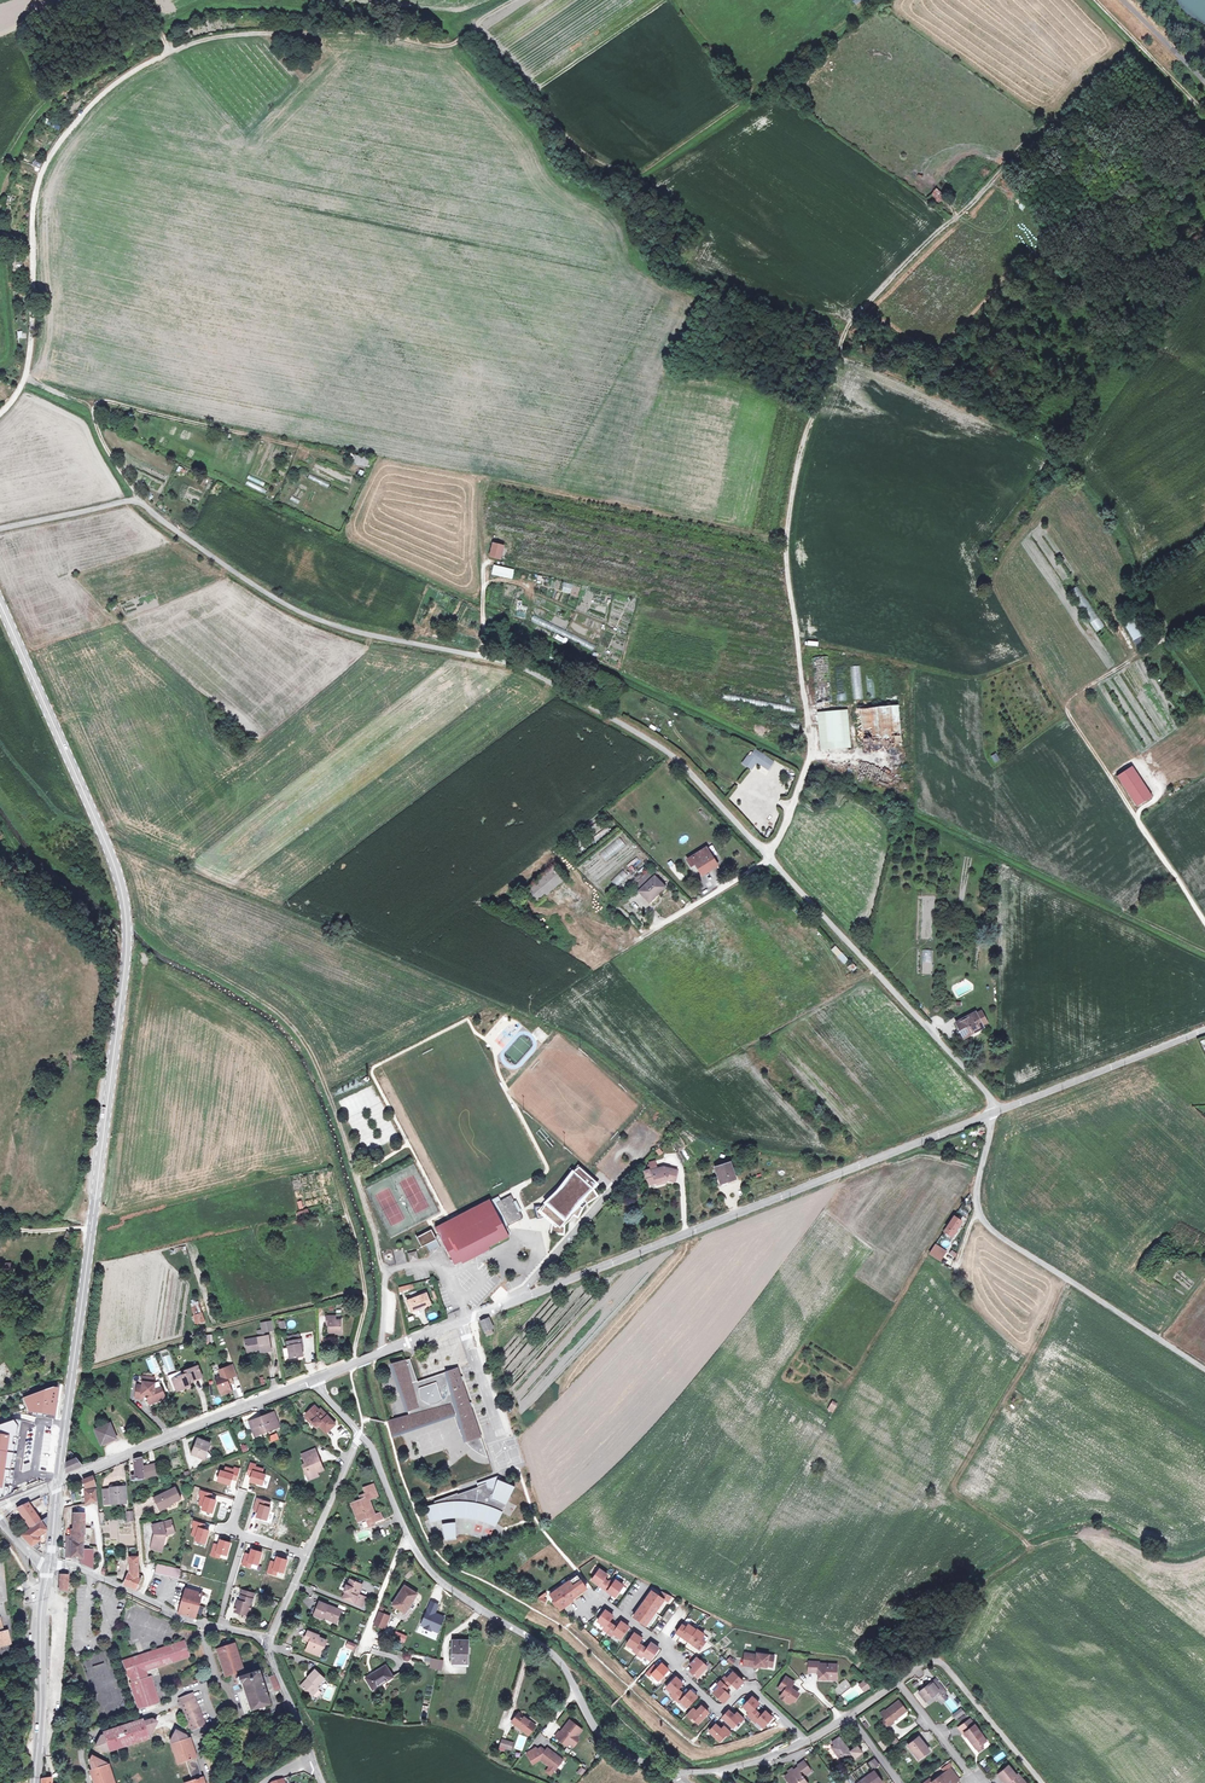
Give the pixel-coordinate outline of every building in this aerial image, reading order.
[(181,34),(172,39),(175,44),(184,38),(181,34)] [(948,198),(937,189),(928,200),(941,208),(948,198)] [(298,504),(300,500),(292,495),(289,499),(298,504)] [(638,538),(639,532),(616,527),(614,533),(638,538)] [(643,533),(641,539),(669,545),(670,540),(659,537),(658,539),(656,538),(656,536),(643,533)] [(634,542),(633,548),(661,555),(663,549),(634,542)] [(504,547),(493,545),(490,557),(500,560),(504,547)] [(519,554),(560,564),(561,559),(520,549),(519,554)] [(513,572),(494,566),(492,575),(511,580),(513,572)] [(692,582),(692,576),(664,573),(664,580),(692,582)] [(706,596),(708,589),(660,579),(659,585),(689,591),(688,592),(697,594),(706,596)] [(1079,585),(1070,590),(1095,632),(1104,627),(1079,585)] [(560,634),(563,628),(532,615),(530,621),(560,634)] [(554,615),(552,622),(566,626),(568,620),(554,615)] [(462,631),(460,639),(468,640),(469,632),(462,631)] [(1141,635),(1133,640),(1140,649),(1148,644),(1141,635)] [(815,702),(831,701),(828,657),(819,658),(819,663),(814,663),(815,669),(813,669),(815,702)] [(862,699),(860,666),(851,666),(853,699),(862,699)] [(723,707),(731,708),(758,712),(758,707),(718,702),(718,705),(724,706),(723,707)] [(899,705),(862,709),(865,739),(890,736),(891,744),(903,742),(899,705)] [(849,710),(841,711),(844,741),(830,743),(826,713),(819,714),(823,752),(853,748),(849,710)] [(841,711),(826,713),(830,743),(844,741),(841,711)] [(652,720),(648,727),(654,731),(659,724),(652,720)] [(890,736),(865,739),(866,747),(891,744),(890,736)] [(753,747),(741,764),(751,771),(756,763),(767,771),(774,762),(753,747)] [(999,763),(991,753),(987,757),(994,767),(999,763)] [(1131,765),(1117,777),(1135,809),(1152,798),(1131,765)] [(826,788),(819,782),(815,786),(823,792),(826,788)] [(599,853),(607,862),(626,845),(619,837),(599,853)] [(705,851),(688,861),(692,867),(695,864),(702,875),(718,866),(711,855),(708,856),(705,851)] [(681,880),(684,876),(672,865),(669,869),(681,880)] [(554,868),(526,891),(536,904),(564,881),(554,868)] [(624,868),(610,881),(616,887),(629,873),(624,868)] [(649,872),(637,884),(642,889),(654,877),(649,872)] [(657,874),(655,876),(665,887),(667,885),(657,874)] [(642,889),(641,890),(644,893),(642,895),(647,900),(657,891),(659,893),(665,887),(655,876),(654,877),(642,889)] [(650,903),(659,893),(657,891),(647,900),(650,903)] [(835,946),(831,950),(844,963),(848,960),(835,946)] [(922,975),(932,975),(932,950),(922,950),(922,975)] [(962,1020),(955,1023),(964,1039),(973,1034),(971,1032),(982,1026),(987,1023),(981,1013),(976,1016),(975,1013),(970,1016),(971,1017),(969,1018),(967,1017),(965,1018),(965,1019),(962,1021),(962,1020)] [(364,1152),(398,1138),(394,1129),(379,1135),(380,1137),(361,1144),(364,1152)] [(655,1161),(649,1163),(650,1165),(648,1165),(649,1170),(644,1171),(645,1177),(647,1176),(649,1185),(656,1183),(666,1180),(674,1182),(677,1171),(664,1167),(657,1169),(655,1161)] [(730,1163),(715,1168),(720,1183),(729,1180),(729,1181),(736,1179),(730,1163)] [(536,1208),(538,1217),(542,1216),(546,1215),(549,1218),(553,1221),(551,1233),(564,1234),(564,1227),(563,1226),(569,1221),(574,1215),(578,1217),(582,1208),(579,1206),(585,1200),(587,1204),(597,1196),(592,1189),(593,1188),(591,1186),(588,1184),(592,1179),(579,1167),(574,1172),(568,1179),(566,1178),(560,1185),(562,1187),(547,1201),(542,1210),(540,1207),(536,1208)] [(314,1205),(311,1193),(304,1195),(307,1207),(314,1205)] [(497,1203),(493,1206),(504,1227),(523,1218),(520,1212),(518,1212),(513,1202),(514,1201),(511,1195),(500,1200),(496,1202),(497,1203)] [(498,1196),(490,1201),(493,1206),(497,1203),(496,1202),(500,1200),(498,1196)] [(489,1199),(435,1227),(455,1265),(475,1254),(483,1250),(489,1247),(509,1237),(504,1227),(493,1206),(490,1201),(489,1199)] [(308,1209),(296,1212),(298,1220),(310,1217),(308,1209)] [(962,1222),(954,1216),(944,1232),(948,1234),(950,1231),(953,1234),(962,1222)] [(431,1229),(417,1237),(422,1247),(425,1245),(428,1251),(440,1245),(431,1229)] [(944,1254),(934,1247),(930,1254),(940,1260),(944,1254)] [(403,1249),(392,1253),(395,1265),(406,1261),(403,1249)] [(416,1253),(409,1255),(411,1262),(418,1260),(416,1253)] [(513,1280),(505,1284),(508,1291),(516,1287),(513,1280)] [(427,1294),(408,1301),(411,1310),(430,1303),(427,1294)] [(195,1317),(202,1314),(199,1306),(192,1308),(195,1317)] [(429,1320),(437,1318),(435,1312),(427,1314),(429,1320)] [(195,1317),(194,1317),(197,1324),(205,1322),(202,1314),(195,1317)] [(336,1316),(327,1316),(327,1322),(329,1322),(329,1326),(329,1333),(341,1333),(341,1321),(336,1321),(336,1316)] [(488,1319),(481,1322),(485,1331),(492,1329),(488,1319)] [(273,1321),(261,1324),(263,1331),(258,1332),(260,1338),(245,1341),(247,1350),(260,1348),(261,1351),(261,1353),(272,1351),(269,1336),(265,1337),(262,1337),(261,1333),(264,1332),(274,1330),(273,1321)] [(492,1329),(485,1331),(487,1337),(494,1334),(492,1329)] [(289,1342),(287,1342),(290,1359),(304,1357),(302,1350),(301,1344),(302,1344),(302,1339),(299,1340),(289,1342)] [(421,1385),(419,1388),(418,1382),(410,1360),(405,1361),(392,1365),(410,1416),(404,1418),(404,1419),(403,1419),(401,1421),(400,1423),(400,1425),(401,1427),(402,1429),(404,1430),(406,1430),(407,1430),(408,1431),(459,1414),(463,1429),(477,1425),(458,1369),(447,1372),(449,1378),(440,1380),(438,1379),(435,1378),(432,1378),(429,1378),(426,1379),(424,1381),(422,1383),(421,1385)] [(184,1375),(173,1379),(176,1386),(182,1384),(182,1386),(190,1383),(189,1381),(192,1379),(193,1381),(203,1377),(198,1367),(186,1372),(187,1376),(185,1377),(184,1375)] [(237,1376),(233,1367),(219,1372),(221,1377),(215,1380),(222,1397),(233,1393),(230,1386),(234,1384),(232,1378),(237,1376)] [(153,1378),(141,1377),(140,1382),(142,1383),(141,1386),(136,1385),(135,1399),(143,1400),(143,1398),(146,1398),(147,1401),(149,1405),(165,1399),(161,1388),(155,1390),(154,1389),(154,1385),(153,1384),(152,1384),(153,1378)] [(426,1379),(429,1378),(418,1382),(419,1388),(421,1385),(422,1383),(424,1381),(426,1379)] [(58,1403),(60,1388),(53,1387),(26,1397),(31,1412),(57,1414),(57,1409),(58,1403)] [(22,1398),(28,1412),(29,1412),(31,1412),(26,1397),(24,1397),(22,1398)] [(319,1411),(316,1407),(307,1415),(308,1416),(314,1422),(312,1423),(317,1428),(319,1425),(327,1433),(336,1425),(328,1416),(326,1418),(323,1415),(325,1413),(321,1409),(319,1411)] [(272,1413),(262,1417),(267,1431),(280,1426),(277,1419),(275,1420),(272,1413)] [(314,1422),(308,1416),(305,1419),(311,1425),(312,1423),(314,1422)] [(262,1417),(252,1421),(254,1428),(252,1429),(255,1436),(267,1431),(262,1417)] [(404,1419),(404,1418),(388,1422),(392,1437),(408,1431),(407,1430),(406,1430),(404,1430),(402,1429),(401,1427),(400,1425),(400,1423),(401,1421),(403,1419),(404,1419)] [(2,1499),(11,1494),(13,1482),(15,1466),(17,1457),(17,1451),(20,1435),(22,1420),(16,1419),(9,1421),(0,1425),(0,1499),(2,1499)] [(110,1424),(95,1430),(101,1445),(117,1439),(110,1424)] [(484,1445),(477,1425),(463,1429),(467,1440),(468,1443),(470,1447),(472,1449),(484,1445)] [(269,1436),(271,1442),(279,1439),(276,1433),(269,1436)] [(204,1442),(198,1439),(192,1455),(205,1460),(210,1446),(204,1444),(204,1442)] [(240,1445),(243,1452),(248,1450),(246,1443),(240,1445)] [(489,1458),(484,1445),(472,1449),(475,1452),(478,1455),(482,1457),(486,1458),(489,1458)] [(315,1449),(307,1453),(309,1458),(317,1455),(315,1449)] [(307,1453),(302,1455),(306,1465),(303,1466),(305,1471),(307,1470),(311,1479),(319,1476),(317,1471),(318,1471),(319,1472),(324,1470),(321,1464),(319,1464),(318,1460),(319,1460),(317,1455),(309,1458),(307,1453)] [(142,1458),(135,1460),(136,1475),(132,1476),(132,1480),(142,1479),(158,1475),(156,1465),(151,1466),(152,1471),(144,1472),(143,1468),(142,1458)] [(70,1462),(68,1463),(67,1472),(83,1466),(77,1459),(70,1462)] [(252,1471),(262,1474),(264,1469),(255,1467),(256,1464),(250,1462),(246,1475),(251,1476),(252,1471)] [(233,1474),(232,1480),(236,1481),(240,1469),(234,1467),(233,1469),(225,1467),(223,1471),(233,1474)] [(232,1480),(233,1474),(223,1471),(220,1470),(218,1476),(217,1481),(230,1485),(232,1480)] [(262,1486),(265,1475),(262,1474),(258,1472),(252,1471),(251,1476),(249,1482),(262,1486)] [(94,1476),(84,1480),(87,1488),(88,1488),(97,1486),(97,1484),(94,1476)] [(432,1506),(426,1508),(430,1520),(435,1518),(442,1517),(442,1519),(449,1518),(452,1517),(455,1517),(455,1515),(459,1515),(464,1515),(469,1516),(474,1516),(479,1517),(486,1519),(492,1521),(497,1524),(516,1487),(498,1480),(494,1491),(489,1489),(487,1484),(479,1486),(479,1487),(458,1495),(458,1494),(435,1502),(436,1505),(432,1506)] [(374,1484),(364,1487),(367,1494),(361,1496),(362,1499),(360,1500),(351,1503),(354,1511),(357,1510),(361,1521),(367,1519),(370,1528),(374,1526),(373,1523),(375,1522),(383,1519),(381,1513),(376,1514),(370,1499),(379,1496),(374,1484)] [(97,1486),(88,1488),(89,1490),(86,1491),(87,1504),(99,1502),(97,1486)] [(111,1490),(104,1490),(105,1504),(127,1503),(125,1487),(111,1488),(111,1490)] [(176,1488),(155,1498),(161,1511),(172,1506),(171,1504),(182,1499),(176,1488)] [(205,1497),(211,1499),(212,1494),(200,1490),(198,1496),(200,1497),(198,1505),(202,1506),(205,1497)] [(211,1499),(205,1497),(202,1506),(201,1510),(206,1512),(212,1514),(216,1500),(211,1499)] [(41,1498),(30,1503),(33,1509),(44,1506),(44,1498),(41,1498)] [(253,1511),(257,1512),(259,1504),(270,1507),(271,1502),(256,1498),(253,1511)] [(30,1503),(17,1509),(28,1527),(30,1529),(41,1523),(33,1509),(30,1503)] [(270,1507),(259,1504),(257,1512),(255,1518),(267,1521),(271,1507),(270,1507)] [(291,1527),(295,1512),(285,1509),(281,1524),(291,1527)] [(455,1517),(455,1518),(463,1518),(469,1518),(475,1519),(481,1521),(485,1522),(491,1524),(496,1526),(497,1524),(492,1521),(486,1519),(479,1517),(474,1516),(469,1516),(464,1515),(459,1515),(455,1515),(455,1517)] [(41,1523),(30,1529),(20,1535),(21,1536),(30,1546),(35,1549),(39,1546),(45,1542),(48,1519),(41,1523)] [(172,1520),(159,1524),(161,1531),(157,1532),(158,1535),(156,1536),(154,1537),(151,1549),(162,1551),(166,1535),(176,1533),(172,1520)] [(198,1528),(204,1530),(206,1524),(193,1520),(191,1527),(193,1527),(190,1536),(195,1537),(198,1528)] [(446,1524),(443,1525),(445,1537),(446,1540),(448,1539),(447,1536),(454,1535),(455,1538),(457,1538),(457,1537),(456,1523),(453,1523),(449,1524),(446,1524)] [(161,1531),(159,1524),(153,1525),(156,1536),(158,1535),(157,1532),(161,1531)] [(73,1530),(71,1530),(71,1536),(70,1558),(82,1559),(82,1565),(92,1569),(94,1569),(94,1550),(84,1550),(84,1541),(87,1541),(87,1534),(90,1534),(91,1529),(84,1529),(84,1525),(73,1525),(73,1530)] [(204,1530),(198,1528),(195,1537),(194,1541),(205,1544),(209,1531),(204,1530)] [(231,1543),(219,1540),(218,1545),(216,1553),(221,1555),(227,1556),(231,1543)] [(216,1553),(218,1545),(214,1544),(210,1556),(220,1559),(221,1555),(216,1553)] [(261,1552),(250,1549),(249,1554),(246,1562),(252,1564),(258,1566),(261,1552)] [(246,1562),(249,1554),(244,1553),(241,1565),(250,1568),(252,1564),(246,1562)] [(139,1574),(137,1557),(131,1557),(131,1572),(126,1583),(124,1582),(123,1584),(126,1585),(126,1584),(134,1588),(134,1589),(137,1590),(143,1576),(139,1574)] [(287,1560),(276,1557),(275,1562),(272,1570),(277,1572),(283,1573),(287,1560)] [(272,1570),(275,1562),(270,1561),(266,1573),(276,1576),(277,1572),(272,1570)] [(181,1570),(158,1564),(155,1573),(179,1579),(181,1570)] [(601,1567),(593,1578),(600,1583),(605,1586),(609,1580),(605,1577),(608,1573),(601,1567)] [(559,1603),(561,1606),(570,1600),(574,1598),(573,1596),(588,1586),(579,1573),(551,1591),(556,1598),(559,1603)] [(68,1576),(60,1576),(60,1591),(68,1592),(68,1576)] [(609,1580),(605,1586),(609,1589),(616,1595),(624,1583),(617,1578),(614,1581),(610,1578),(609,1580)] [(363,1585),(351,1580),(348,1586),(347,1586),(345,1592),(347,1592),(343,1599),(361,1606),(365,1597),(359,1595),(356,1594),(358,1591),(360,1592),(363,1585)] [(417,1594),(405,1586),(392,1605),(397,1608),(399,1605),(407,1610),(417,1594)] [(202,1593),(187,1589),(179,1613),(195,1617),(202,1593)] [(634,1615),(646,1623),(665,1598),(660,1595),(653,1589),(634,1615)] [(255,1594),(243,1591),(240,1603),(242,1603),(241,1606),(239,1605),(237,1605),(235,1612),(246,1615),(247,1611),(250,1612),(253,1604),(252,1604),(255,1594)] [(541,1603),(549,1599),(546,1593),(538,1596),(541,1603)] [(673,1600),(662,1618),(661,1618),(653,1631),(660,1635),(679,1604),(673,1600)] [(622,1601),(618,1607),(624,1611),(628,1604),(622,1601)] [(329,1606),(320,1602),(314,1615),(323,1619),(324,1617),(337,1622),(341,1611),(334,1608),(333,1609),(328,1607),(329,1606)] [(439,1605),(431,1602),(421,1624),(438,1632),(445,1617),(435,1613),(439,1605)] [(399,1605),(397,1608),(405,1614),(407,1610),(399,1605)] [(613,1613),(606,1608),(598,1619),(606,1624),(604,1627),(608,1630),(613,1622),(609,1619),(613,1613)] [(390,1617),(380,1613),(375,1625),(385,1630),(390,1617)] [(395,1619),(398,1622),(405,1616),(402,1613),(395,1619)] [(629,1625),(622,1619),(617,1625),(613,1622),(608,1630),(612,1633),(613,1631),(621,1636),(629,1625)] [(12,1645),(8,1630),(3,1632),(2,1629),(0,1620),(0,1648),(12,1645)] [(688,1640),(696,1629),(689,1623),(686,1626),(682,1623),(677,1631),(688,1640)] [(701,1637),(704,1633),(697,1628),(696,1629),(688,1640),(700,1648),(706,1640),(701,1637)] [(396,1630),(393,1637),(405,1642),(408,1635),(396,1630)] [(319,1636),(308,1631),(304,1640),(310,1642),(312,1642),(311,1645),(309,1644),(306,1651),(319,1656),(323,1646),(325,1646),(327,1641),(319,1637),(319,1636)] [(643,1636),(635,1631),(627,1642),(635,1647),(633,1648),(638,1652),(643,1644),(639,1641),(643,1636)] [(356,1644),(349,1641),(348,1644),(353,1646),(351,1649),(354,1650),(356,1644)] [(468,1641),(453,1641),(452,1663),(468,1664),(468,1654),(466,1654),(466,1648),(468,1648),(468,1641)] [(659,1647),(652,1641),(647,1647),(643,1644),(638,1652),(637,1652),(642,1655),(643,1653),(650,1658),(659,1647)] [(184,1642),(123,1662),(128,1677),(130,1676),(132,1683),(131,1684),(139,1710),(157,1704),(149,1678),(147,1678),(145,1672),(158,1667),(189,1657),(184,1642)] [(234,1644),(217,1650),(226,1678),(232,1676),(233,1677),(237,1676),(236,1674),(243,1672),(234,1644)] [(757,1654),(745,1652),(744,1656),(748,1657),(747,1665),(755,1666),(756,1665),(766,1667),(766,1666),(767,1663),(773,1664),(774,1656),(757,1652),(757,1654)] [(407,1653),(403,1655),(403,1658),(405,1661),(408,1662),(411,1660),(411,1657),(409,1653),(407,1653)] [(690,1669),(697,1676),(707,1665),(700,1659),(696,1656),(690,1662),(693,1666),(690,1669)] [(440,1659),(431,1657),(429,1667),(438,1669),(440,1659)] [(819,1661),(808,1661),(808,1671),(818,1672),(817,1678),(827,1679),(827,1675),(835,1676),(836,1664),(819,1663),(819,1661)] [(668,1668),(661,1662),(656,1667),(653,1664),(646,1671),(650,1674),(651,1673),(658,1679),(668,1668)] [(717,1676),(723,1670),(718,1665),(712,1671),(717,1676)] [(386,1666),(366,1678),(373,1689),(384,1682),(384,1683),(393,1678),(386,1666)] [(325,1679),(315,1670),(308,1677),(310,1679),(302,1687),(312,1696),(320,1688),(318,1686),(325,1679)] [(736,1687),(743,1681),(733,1671),(726,1677),(725,1676),(721,1680),(728,1686),(731,1682),(736,1687)] [(245,1677),(238,1679),(237,1679),(239,1685),(241,1684),(250,1713),(270,1706),(259,1672),(245,1677)] [(682,1681),(676,1675),(665,1686),(672,1692),(671,1694),(675,1697),(681,1691),(677,1687),(682,1681)] [(152,1677),(149,1678),(157,1704),(160,1703),(158,1697),(152,1678),(152,1677)] [(310,1679),(308,1677),(300,1685),(302,1687),(310,1679)] [(793,1683),(785,1677),(778,1688),(783,1692),(779,1697),(785,1701),(786,1700),(789,1700),(791,1701),(797,1693),(791,1689),(790,1687),(793,1683)] [(280,1690),(276,1679),(271,1681),(275,1692),(280,1690)] [(723,1701),(729,1695),(724,1690),(728,1686),(721,1680),(721,1679),(717,1683),(719,1685),(713,1691),(723,1701)] [(926,1687),(919,1692),(926,1701),(929,1705),(937,1699),(940,1703),(947,1698),(944,1693),(946,1692),(936,1679),(929,1684),(927,1683),(925,1684),(926,1687)] [(867,1687),(863,1681),(858,1685),(862,1691),(867,1687)] [(696,1695),(689,1689),(684,1694),(681,1691),(675,1697),(678,1701),(680,1700),(686,1706),(696,1695)] [(193,1694),(179,1700),(192,1731),(194,1736),(208,1731),(193,1694)] [(759,1703),(751,1696),(742,1705),(743,1707),(749,1712),(746,1714),(751,1719),(757,1712),(754,1709),(759,1703)] [(884,1710),(880,1714),(884,1719),(889,1725),(889,1726),(893,1723),(892,1722),(906,1711),(898,1701),(885,1712),(884,1710)] [(708,1711),(701,1704),(696,1710),(692,1706),(686,1713),(689,1717),(691,1715),(697,1721),(708,1711)] [(728,1709),(721,1716),(732,1726),(738,1720),(740,1721),(743,1717),(737,1711),(733,1715),(728,1709)] [(961,1709),(953,1715),(956,1719),(963,1713),(961,1709)] [(774,1717),(766,1710),(761,1715),(757,1712),(751,1719),(756,1723),(757,1722),(764,1728),(770,1722),(774,1717)] [(536,1726),(520,1713),(512,1722),(529,1735),(536,1726)] [(560,1731),(556,1736),(568,1745),(570,1743),(572,1741),(579,1740),(578,1735),(582,1729),(570,1719),(562,1730),(564,1731),(562,1733),(561,1732),(560,1731)] [(889,1725),(884,1719),(880,1722),(885,1728),(889,1725)] [(986,1741),(970,1719),(958,1728),(963,1734),(964,1733),(976,1749),(977,1748),(981,1745),(986,1741)] [(143,1721),(103,1734),(104,1736),(101,1737),(96,1747),(99,1749),(102,1748),(103,1751),(108,1749),(109,1751),(149,1738),(148,1736),(150,1735),(152,1731),(151,1728),(154,1727),(156,1723),(152,1720),(144,1723),(143,1721)] [(715,1723),(708,1730),(719,1740),(725,1733),(726,1735),(730,1731),(724,1724),(720,1728),(715,1723)] [(175,1731),(173,1734),(174,1737),(171,1738),(173,1744),(171,1745),(178,1766),(186,1763),(192,1781),(186,1782),(204,1782),(189,1739),(187,1739),(186,1737),(175,1731)] [(842,1740),(840,1736),(832,1742),(834,1745),(831,1747),(842,1762),(852,1754),(855,1758),(862,1752),(857,1746),(850,1751),(842,1740)] [(918,1737),(907,1745),(918,1759),(929,1751),(918,1737)] [(510,1742),(502,1739),(500,1747),(508,1750),(510,1742)] [(530,1753),(527,1755),(530,1759),(534,1764),(541,1759),(556,1770),(563,1761),(554,1754),(555,1752),(548,1747),(546,1750),(543,1748),(540,1752),(539,1752),(533,1757),(530,1753)] [(536,1749),(530,1753),(533,1757),(539,1752),(536,1749)] [(92,1758),(90,1762),(93,1770),(90,1771),(94,1782),(114,1782),(108,1765),(106,1766),(105,1764),(100,1762),(98,1762),(97,1760),(92,1758)] [(879,1765),(874,1758),(867,1764),(872,1771),(879,1765)] [(796,1768),(797,1770),(795,1771),(793,1768),(788,1772),(789,1774),(785,1777),(789,1782),(790,1780),(792,1782),(807,1782),(802,1777),(811,1771),(804,1761),(797,1766),(798,1767),(796,1768)] [(1008,1767),(998,1774),(1004,1782),(1024,1782),(1017,1775),(1016,1776),(1008,1767)] [(951,1768),(932,1782),(931,1782),(932,1782),(954,1782),(957,1781),(959,1779),(951,1768)] [(874,1771),(858,1782),(879,1782),(882,1781),(874,1771)]
